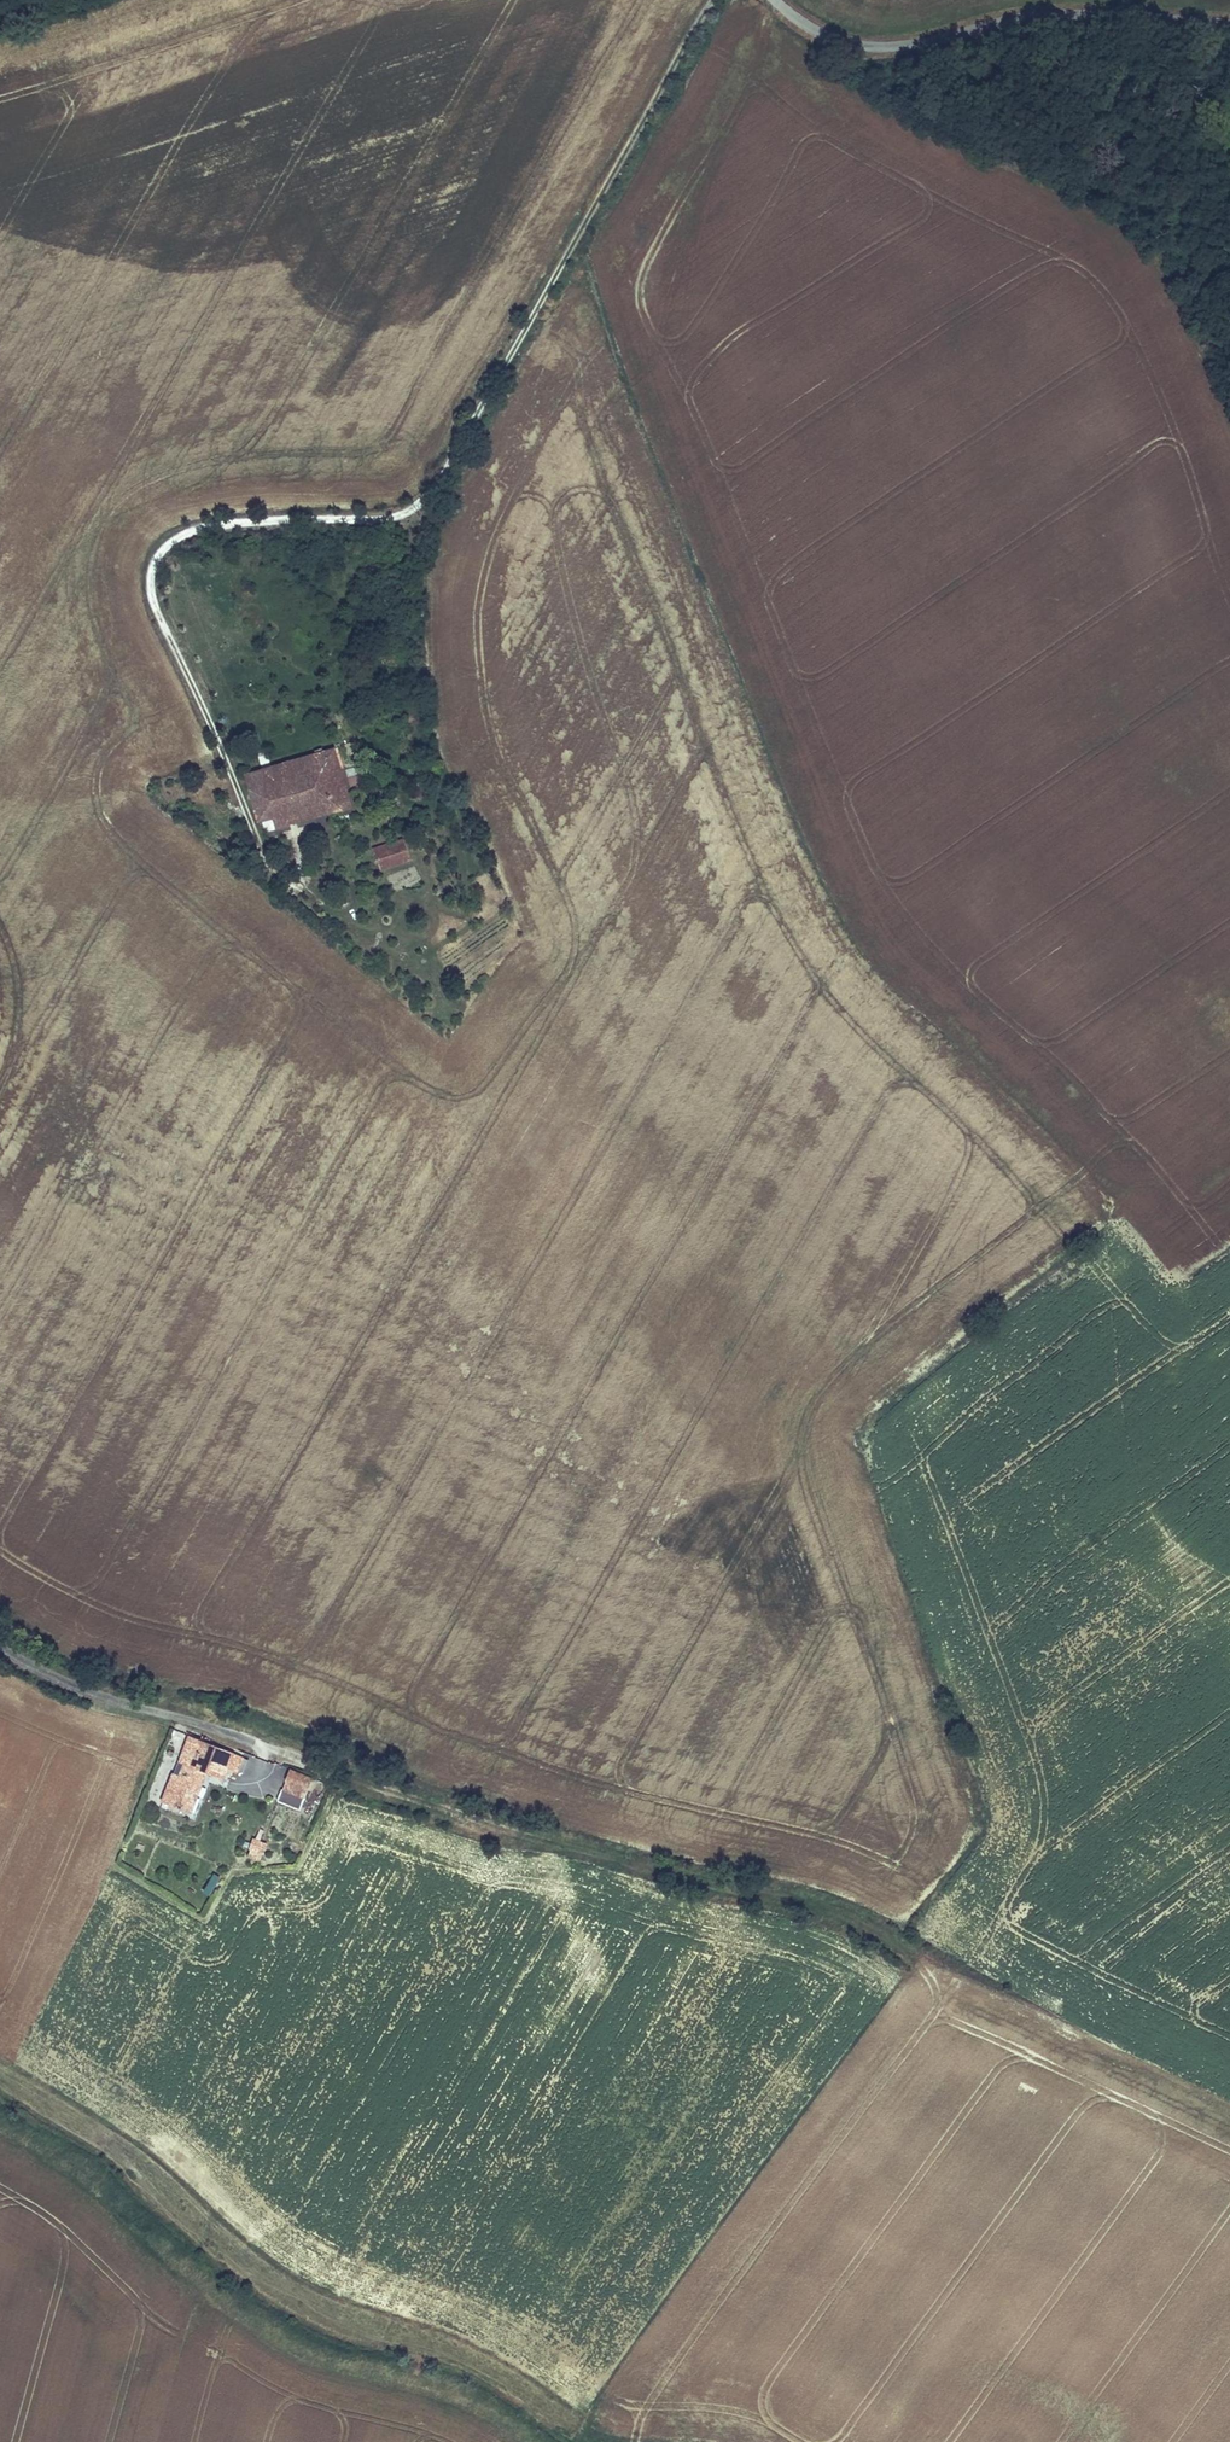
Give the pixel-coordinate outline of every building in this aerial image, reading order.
[(334,749),(243,776),(258,837),(352,810),(334,749)] [(411,864),(402,840),(373,850),(380,872),(411,864)] [(186,1750),(176,1766),(182,1770),(170,1793),(162,1808),(182,1817),(197,1788),(210,1795),(218,1780),(224,1768),(186,1750)] [(224,1768),(218,1780),(228,1784),(233,1772),(224,1768)] [(170,1793),(163,1789),(154,1805),(162,1808),(170,1793)] [(300,1804),(282,1794),(275,1806),(295,1815),(300,1804)] [(290,1824),(295,1815),(275,1806),(271,1814),(290,1824)] [(253,1836),(246,1855),(260,1860),(267,1841),(253,1836)] [(212,1894),(220,1875),(212,1871),(204,1890),(212,1894)]
